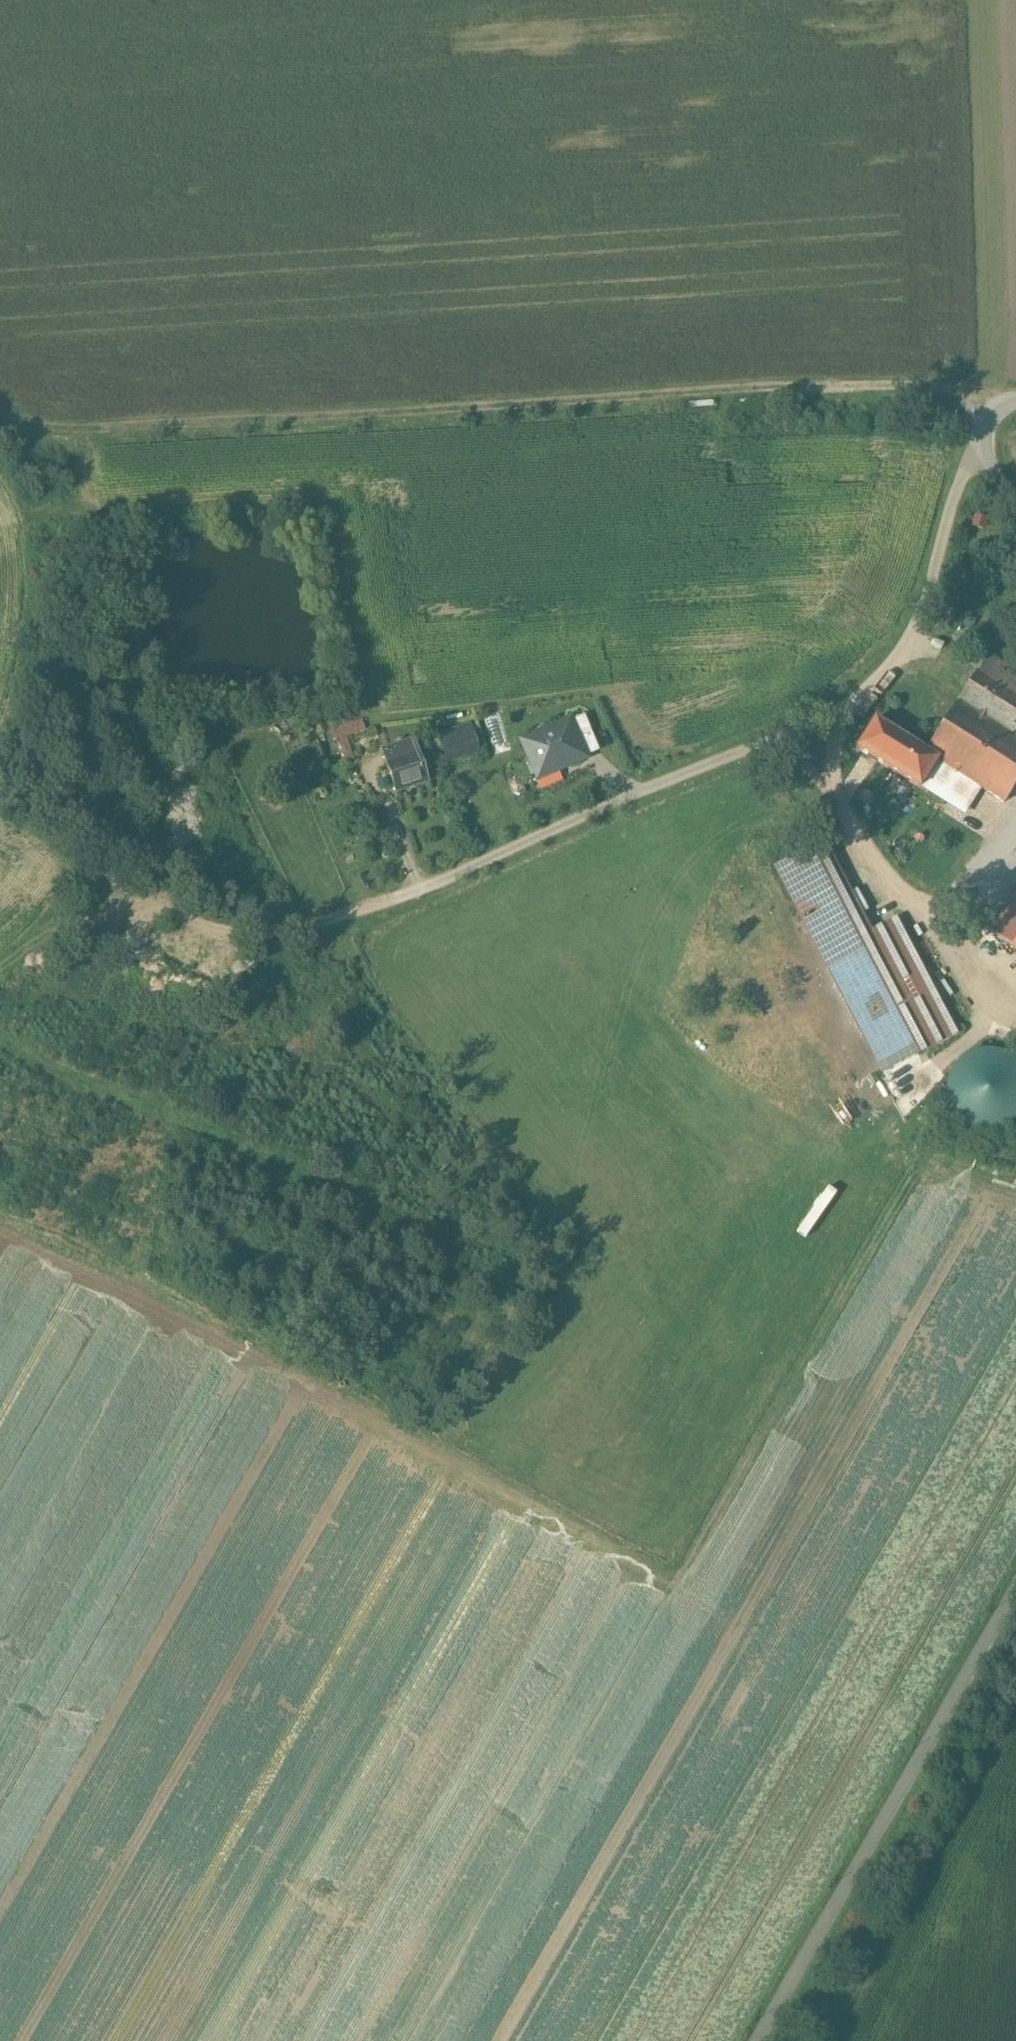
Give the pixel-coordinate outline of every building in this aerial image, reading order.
[(926,752),(961,775),(1004,803),(1015,784),(1015,673),(988,656),(926,752)] [(491,718),(496,746),(507,744),(501,716),(491,718)] [(943,803),(961,775),(926,752),(875,720),(857,750),(943,803)] [(570,722),(523,741),(537,774),(552,768),(553,771),(585,758),(570,722)] [(466,733),(445,741),(451,757),(472,750),(466,733)] [(431,741),(422,744),(425,753),(434,751),(431,741)] [(425,780),(413,746),(401,750),(399,747),(388,751),(392,763),(388,764),(397,789),(425,780)] [(784,863),(879,1074),(960,1038),(904,915),(871,930),(864,913),(871,910),(861,887),(848,893),(833,860),(798,876),(791,860),(784,863)] [(991,936),(1015,952),(1015,897),(991,936)] [(986,1131),(998,1130),(1010,1125),(1015,1119),(1015,1062),(1014,1060),(1002,1052),(988,1050),(974,1052),(962,1058),(952,1069),(948,1080),(946,1092),(948,1104),(954,1115),(963,1124),(974,1129),(986,1131)]
